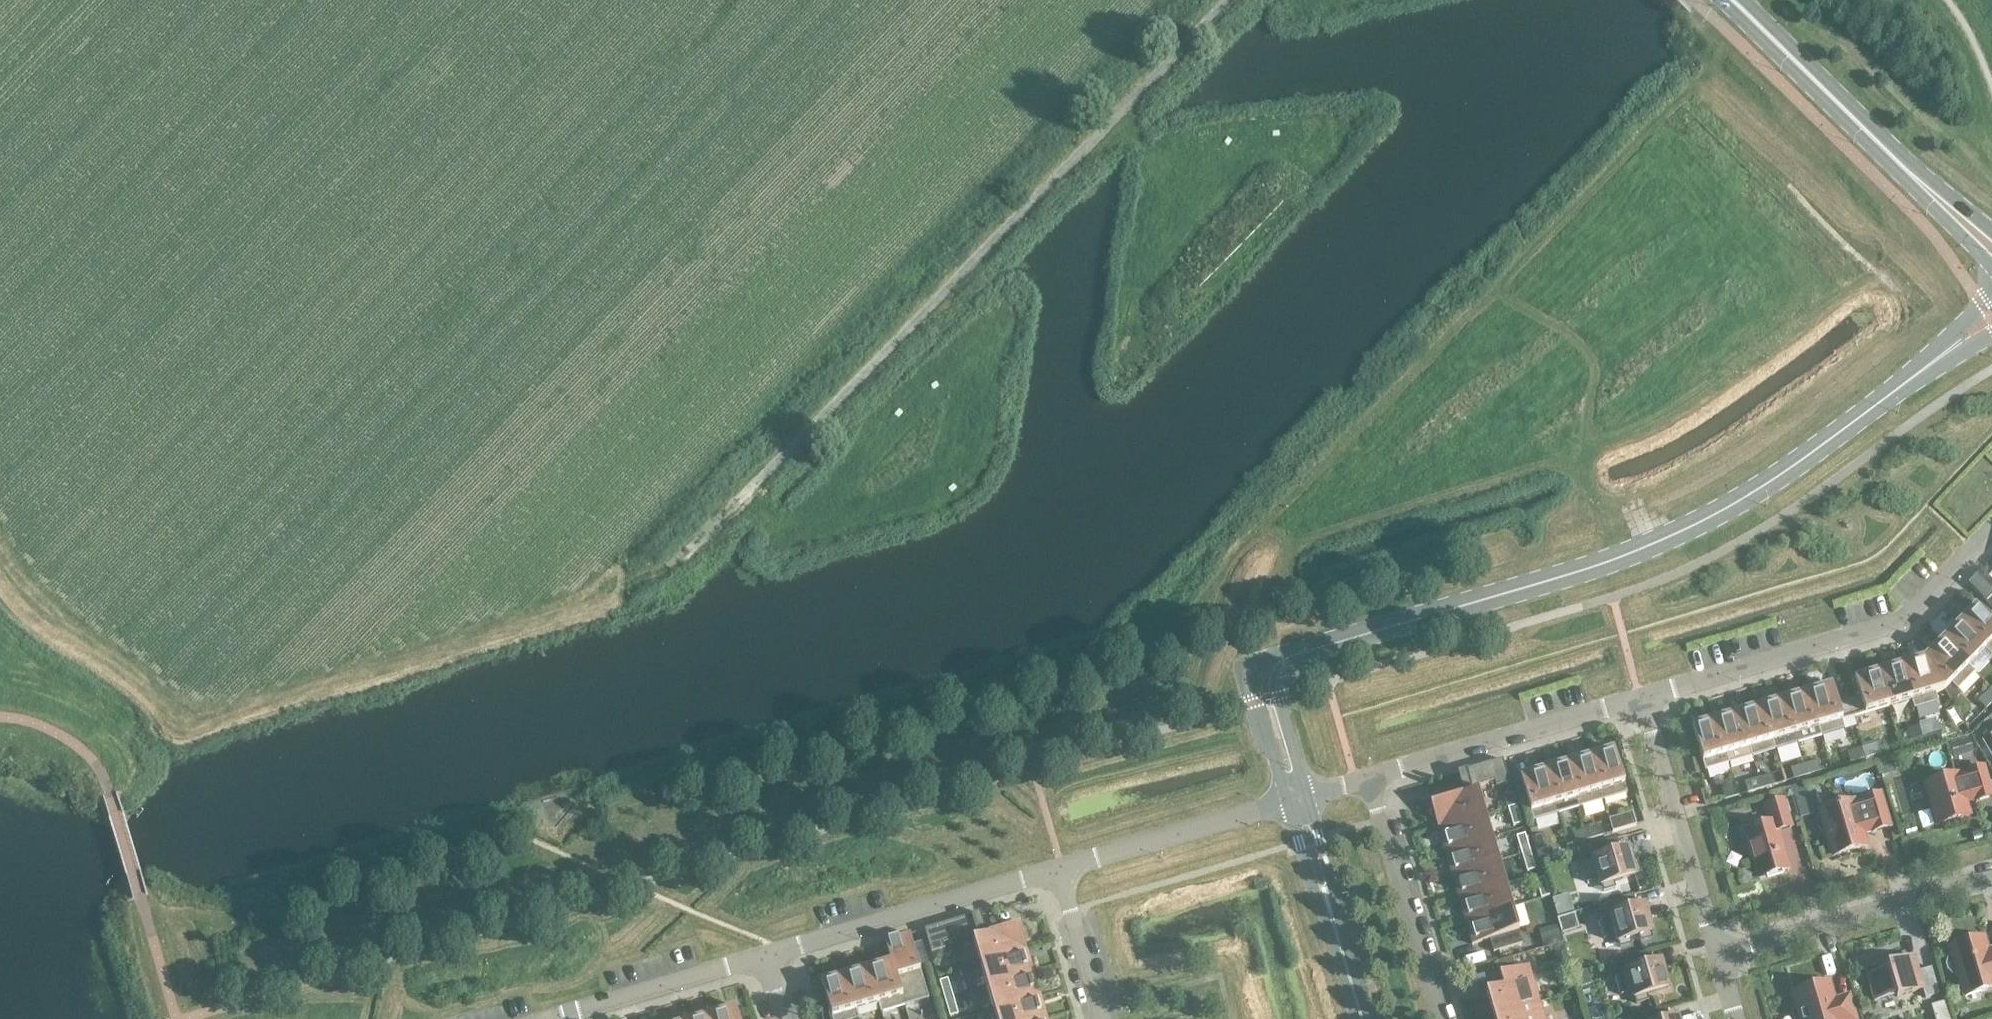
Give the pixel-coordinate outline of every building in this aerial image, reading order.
[(1991,597),(1991,590),(1977,575),(1968,584),(1986,603),(1991,597)] [(1957,623),(1985,650),(1991,656),(1991,622),(1975,605),(1957,623)] [(1968,667),(1985,650),(1957,623),(1941,640),(1968,667)] [(1975,673),(1968,667),(1941,640),(1924,657),(1944,691),(1951,684),(1958,691),(1975,673)] [(1912,701),(1911,701),(1914,710),(1938,703),(1935,694),(1944,691),(1924,657),(1901,664),(1912,701)] [(1901,664),(1878,671),(1889,708),(1911,701),(1912,701),(1901,664)] [(1860,698),(1849,701),(1854,718),(1889,708),(1878,671),(1854,678),(1860,698)] [(1854,718),(1849,701),(1837,704),(1831,684),(1808,691),(1818,728),(1820,737),(1844,730),(1842,721),(1854,718)] [(1977,703),(1985,710),(1991,703),(1991,691),(1990,689),(1977,703)] [(1808,691),(1785,698),(1795,735),(1798,744),(1820,737),(1818,728),(1808,691)] [(1798,744),(1795,735),(1785,698),(1761,705),(1772,742),(1773,742),(1775,751),(1798,744)] [(1761,705),(1738,712),(1749,749),(1751,758),(1775,751),(1773,742),(1772,742),(1761,705)] [(1749,749),(1738,712),(1715,719),(1726,755),(1727,755),(1729,764),(1751,758),(1749,749)] [(1726,755),(1715,719),(1692,726),(1705,771),(1706,771),(1729,764),(1727,755),(1726,755)] [(1934,719),(1918,723),(1922,736),(1938,731),(1934,719)] [(1940,733),(1923,738),(1926,748),(1943,743),(1940,733)] [(1923,738),(1909,742),(1912,752),(1926,748),(1923,738)] [(1953,759),(1974,753),(1970,739),(1949,744),(1953,759)] [(1876,744),(1862,748),(1865,759),(1879,754),(1876,744)] [(1848,752),(1852,762),(1865,759),(1862,748),(1848,752)] [(1626,795),(1627,794),(1613,749),(1590,756),(1603,801),(1626,794),(1626,795)] [(1603,801),(1590,756),(1567,762),(1580,808),(1603,801)] [(1431,805),(1438,829),(1485,816),(1478,792),(1477,788),(1495,782),(1496,787),(1510,783),(1503,760),(1458,774),(1463,792),(1467,791),(1468,795),(1462,796),(1431,805)] [(1818,761),(1804,765),(1807,776),(1821,772),(1818,761)] [(1580,808),(1567,762),(1544,769),(1557,815),(1580,808)] [(1890,775),(1886,762),(1879,764),(1882,777),(1890,775)] [(1804,765),(1790,769),(1793,780),(1807,776),(1804,765)] [(1967,775),(1958,778),(1957,776),(1925,785),(1937,826),(1969,817),(1965,803),(1975,801),(1976,803),(1991,798),(1991,797),(1983,768),(1967,773),(1967,775)] [(1544,769),(1520,776),(1533,822),(1534,822),(1557,815),(1544,769)] [(1772,775),(1758,779),(1761,789),(1775,785),(1772,775)] [(1758,779),(1744,783),(1747,793),(1761,789),(1758,779)] [(1735,785),(1722,789),(1725,800),(1738,796),(1735,785)] [(1803,786),(1792,789),(1794,797),(1805,794),(1803,786)] [(1792,789),(1792,788),(1783,790),(1786,799),(1794,797),(1792,789)] [(1821,817),(1818,818),(1817,821),(1817,824),(1818,827),(1820,830),(1822,832),(1825,831),(1833,857),(1866,847),(1862,834),(1872,832),(1872,833),(1890,828),(1880,795),(1863,800),(1863,802),(1854,805),(1853,803),(1820,813),(1821,817)] [(1507,809),(1516,806),(1514,798),(1504,801),(1507,809)] [(1770,823),(1745,831),(1759,879),(1789,870),(1778,831),(1792,827),(1784,800),(1765,806),(1770,823)] [(1516,806),(1507,809),(1512,827),(1522,825),(1516,806)] [(1636,826),(1633,814),(1609,821),(1612,833),(1636,826)] [(1444,851),(1445,852),(1492,839),(1485,816),(1438,829),(1438,831),(1444,829),(1446,836),(1446,837),(1449,850),(1444,851)] [(1600,825),(1586,829),(1589,840),(1603,836),(1600,825)] [(1586,829),(1573,833),(1576,844),(1589,840),(1586,829)] [(1515,838),(1520,855),(1530,852),(1525,836),(1515,838)] [(1451,874),(1452,875),(1499,862),(1492,839),(1445,852),(1445,854),(1451,852),(1453,859),(1452,860),(1456,873),(1451,874)] [(1627,850),(1615,854),(1611,841),(1577,852),(1582,868),(1587,884),(1599,881),(1601,887),(1602,887),(1603,892),(1615,889),(1613,883),(1635,876),(1634,875),(1640,874),(1637,862),(1631,864),(1627,850)] [(1553,857),(1550,847),(1536,851),(1539,861),(1553,857)] [(1533,865),(1530,852),(1520,855),(1526,873),(1535,871),(1533,865)] [(1463,896),(1458,897),(1458,898),(1505,885),(1499,862),(1452,875),(1452,877),(1458,875),(1460,882),(1459,883),(1463,896)] [(1549,897),(1548,891),(1544,879),(1534,882),(1540,900),(1549,897)] [(1465,920),(1465,922),(1512,908),(1505,885),(1458,898),(1459,900),(1464,898),(1467,905),(1466,906),(1470,919),(1465,920)] [(1619,948),(1631,945),(1629,939),(1638,936),(1640,942),(1652,939),(1650,933),(1651,933),(1644,907),(1632,910),(1628,897),(1593,907),(1598,923),(1603,939),(1614,936),(1616,943),(1617,942),(1619,948)] [(1477,942),(1472,943),(1472,945),(1490,940),(1494,953),(1523,944),(1519,932),(1519,931),(1512,908),(1465,922),(1465,923),(1470,921),(1474,934),(1475,934),(1477,942)] [(972,936),(981,964),(1028,950),(1027,949),(1026,949),(1024,943),(1025,942),(1020,926),(989,935),(989,936),(984,937),(982,933),(986,932),(981,914),(925,930),(932,953),(945,949),(944,945),(972,936)] [(1542,947),(1561,942),(1556,926),(1538,931),(1542,947)] [(911,935),(886,942),(892,961),(906,1007),(930,1000),(921,968),(928,966),(921,943),(914,946),(911,935)] [(1984,938),(1950,948),(1953,958),(1950,962),(1950,965),(1951,969),(1954,972),(1958,973),(1962,990),(1978,986),(1980,993),(1991,989),(1991,950),(1988,952),(1984,938)] [(981,964),(987,987),(1034,973),(1034,972),(1029,974),(1025,960),(1024,961),(1022,953),(1028,951),(1028,950),(981,964)] [(1646,995),(1668,989),(1660,963),(1648,967),(1645,954),(1610,964),(1615,980),(1620,996),(1632,993),(1634,999),(1635,999),(1636,1005),(1648,1001),(1646,995)] [(1496,963),(1500,974),(1515,970),(1512,958),(1496,963)] [(1889,971),(1867,977),(1874,1002),(1896,995),(1897,998),(1922,990),(1925,999),(1939,995),(1931,968),(1918,972),(1914,958),(1888,966),(1889,971)] [(892,961),(869,968),(883,1014),(906,1007),(892,961)] [(1486,993),(1493,1016),(1540,1003),(1540,1001),(1537,1002),(1531,981),(1534,980),(1529,965),(1515,970),(1500,974),(1504,987),(1486,993)] [(869,968),(846,974),(859,1018),(860,1018),(858,1011),(879,1005),(882,1014),(883,1014),(869,968)] [(1586,972),(1574,976),(1577,987),(1589,984),(1586,972)] [(1035,974),(1034,973),(987,987),(994,1010),(1041,996),(1041,995),(1036,997),(1032,983),(1031,984),(1029,976),(1035,974)] [(846,974),(822,981),(833,1018),(859,1018),(846,974)] [(948,979),(940,982),(945,1000),(953,997),(948,979)] [(1849,997),(1834,1001),(1829,983),(1816,987),(1815,984),(1805,988),(1806,990),(1793,994),(1797,1011),(1793,1012),(1795,1018),(1855,1018),(1849,997)] [(997,1018),(1042,1018),(1039,1006),(1038,1007),(1036,999),(1041,997),(1041,996),(994,1010),(997,1018)] [(958,1015),(953,997),(945,1000),(950,1017),(958,1015)] [(1494,1018),(1542,1018),(1538,1005),(1540,1004),(1540,1003),(1493,1016),(1494,1018)] [(713,1014),(714,1018),(740,1018),(737,1007),(713,1014)] [(1661,1010),(1630,1018),(1664,1018),(1661,1010)]
